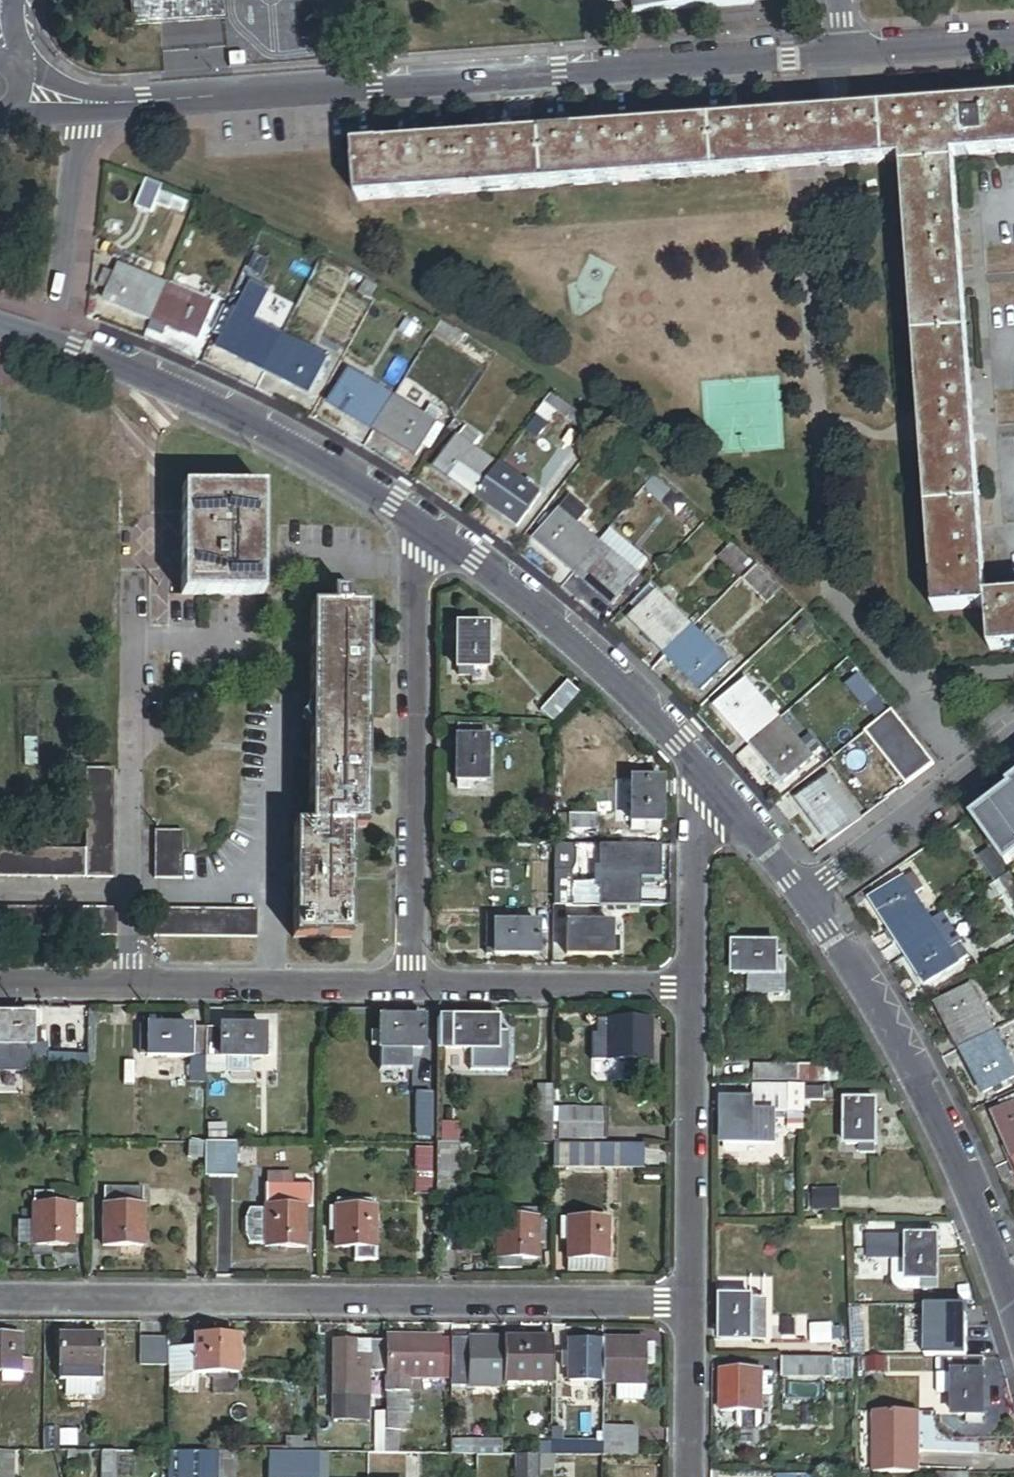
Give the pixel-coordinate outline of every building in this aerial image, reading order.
[(133,28),(224,21),(222,0),(131,0),(133,28)] [(751,0),(604,0),(605,4),(632,3),(632,15),(751,6),(751,0)] [(987,601),(956,160),(1013,156),(1013,103),(356,151),(359,203),(903,164),(936,614),(988,610),(987,601)] [(165,190),(148,183),(138,211),(154,217),(165,190)] [(231,220),(221,216),(217,228),(226,232),(231,220)] [(248,230),(236,225),(233,231),(245,237),(248,230)] [(317,259),(305,254),(301,263),(313,269),(317,259)] [(154,323),(168,287),(121,268),(118,276),(111,293),(107,305),(154,323)] [(118,276),(107,272),(100,289),(111,293),(118,276)] [(373,302),(380,288),(367,281),(360,295),(373,302)] [(215,305),(168,287),(154,323),(201,342),(215,305)] [(266,374),(283,339),(238,317),(229,313),(217,338),(225,342),(220,352),(266,374)] [(464,339),(443,326),(436,336),(457,349),(464,339)] [(329,361),(283,339),(266,374),(312,397),(329,361)] [(320,350),(329,355),(333,348),(324,343),(320,350)] [(374,433),(395,398),(351,372),(330,407),(374,433)] [(593,427),(550,395),(544,404),(586,437),(593,427)] [(427,418),(395,398),(374,433),(418,460),(425,448),(439,425),(437,423),(442,414),(432,408),(427,418)] [(439,425),(425,448),(431,452),(446,428),(439,425)] [(435,471),(477,500),(500,467),(476,450),(482,441),(467,430),(461,438),(459,437),(435,471)] [(500,467),(477,500),(518,530),(542,496),(500,467)] [(655,477),(644,468),(638,476),(648,485),(655,477)] [(260,489),(179,488),(178,595),(259,596),(260,489)] [(694,510),(681,499),(673,508),(686,519),(694,510)] [(575,574),(600,544),(578,526),(589,513),(573,500),(553,522),(545,532),(537,542),(575,574)] [(553,522),(549,518),(540,528),(545,532),(553,522)] [(639,577),(600,544),(575,574),(614,607),(639,577)] [(721,560),(740,578),(752,565),(733,547),(721,560)] [(765,601),(778,586),(758,568),(745,582),(765,601)] [(634,608),(639,613),(657,595),(651,590),(634,608)] [(667,658),(694,630),(658,594),(657,595),(639,613),(630,622),(667,658)] [(315,601),(315,612),(348,612),(348,602),(342,602),(342,596),(325,596),(325,601),(315,601)] [(987,601),(988,610),(991,653),(1013,651),(1013,599),(987,601)] [(361,829),(362,612),(348,612),(315,612),(307,612),(307,706),(307,731),(306,815),(306,828),(293,828),(292,828),(292,940),(347,940),(347,829),(361,829)] [(815,636),(805,625),(798,632),(808,642),(815,636)] [(489,626),(451,626),(451,666),(453,666),(453,675),(466,675),(466,666),(481,666),(481,639),(489,639),(489,626)] [(731,666),(694,630),(667,658),(703,694),(731,666)] [(536,712),(548,721),(571,691),(560,682),(536,712)] [(750,747),(780,720),(747,683),(717,709),(750,747)] [(307,731),(307,706),(304,706),(297,719),(304,731),(307,731)] [(890,709),(865,732),(904,785),(931,764),(890,709)] [(815,759),(780,720),(750,747),(785,786),(815,759)] [(478,722),(452,722),(452,735),(451,735),(451,776),(451,777),(454,777),(453,786),(465,786),(466,778),(482,778),(482,736),(478,736),(478,722)] [(111,769),(82,769),(81,850),(0,849),(0,878),(110,878),(111,769)] [(827,842),(859,818),(830,779),(798,803),(827,842)] [(655,830),(655,822),(658,822),(658,780),(626,780),(626,822),(643,822),(643,830),(655,830)] [(973,820),(1006,866),(1013,860),(1013,784),(1010,787),(1013,791),(973,820)] [(293,828),(306,828),(306,815),(304,815),(293,825),(293,828)] [(597,831),(597,816),(567,815),(567,831),(597,831)] [(182,832),(154,832),(154,880),(182,880),(182,832)] [(659,875),(660,844),(597,844),(596,904),(638,904),(638,875),(659,875)] [(571,873),(554,873),(554,908),(571,908),(571,873)] [(913,876),(905,880),(914,895),(922,891),(913,876)] [(1010,877),(1000,883),(1013,905),(1013,884),(1010,877)] [(898,944),(932,923),(914,895),(905,880),(872,901),(890,931),(898,944)] [(114,909),(0,908),(0,936),(113,937),(114,909)] [(153,910),(153,938),(256,939),(256,911),(153,910)] [(549,954),(549,911),(531,911),(531,924),(491,924),(491,917),(483,917),(483,924),(483,952),(491,952),(491,954),(549,954)] [(563,954),(606,954),(606,951),(613,951),(613,938),(606,938),(606,914),(588,914),(588,924),(563,924),(563,954)] [(960,945),(943,917),(932,923),(949,952),(960,945)] [(949,952),(932,923),(898,944),(925,987),(969,960),(960,945),(949,952)] [(898,944),(890,931),(886,934),(894,947),(898,944)] [(725,971),(740,971),(746,971),(773,971),(773,968),(780,968),(780,955),(772,955),(772,939),(725,939),(725,971)] [(746,971),(746,988),(780,988),(780,968),(773,968),(773,971),(746,971)] [(952,1037),(959,1050),(995,1032),(972,988),(936,1007),(952,1037)] [(0,1011),(0,1041),(25,1041),(25,1039),(37,1039),(37,1037),(37,1026),(29,1026),(29,1011),(0,1011)] [(376,1013),(377,1027),(368,1027),(368,1040),(376,1040),(376,1043),(408,1043),(418,1043),(417,1013),(376,1013)] [(490,1013),(433,1013),(433,1043),(466,1043),(467,1059),(469,1061),(488,1061),(489,1060),(489,1039),(496,1039),(496,1027),(489,1027),(490,1013)] [(605,1053),(644,1053),(644,1014),(605,1014),(605,1053)] [(259,1023),(145,1022),(145,1037),(137,1037),(136,1050),(144,1050),(144,1052),(188,1052),(188,1076),(203,1076),(203,1065),(222,1065),(223,1052),(249,1053),(259,1053),(259,1050),(268,1050),(269,1037),(259,1037),(259,1023)] [(145,1037),(145,1022),(137,1022),(137,1037),(145,1037)] [(959,1050),(983,1096),(990,1092),(992,1097),(1006,1090),(1004,1085),(1013,1080),(1013,1068),(995,1032),(959,1050)] [(0,1041),(0,1055),(45,1056),(45,1037),(37,1037),(37,1039),(25,1039),(25,1041),(0,1041)] [(959,1050),(952,1037),(948,1039),(955,1053),(959,1050)] [(408,1043),(376,1043),(376,1065),(408,1065),(408,1043)] [(222,1065),(249,1066),(249,1053),(223,1052),(222,1065)] [(795,1078),(795,1061),(751,1061),(751,1078),(795,1078)] [(827,1078),(827,1061),(795,1061),(795,1078),(827,1078)] [(838,1061),(827,1061),(827,1078),(838,1078),(838,1061)] [(799,1095),(799,1083),(785,1084),(785,1110),(799,1110),(799,1095)] [(820,1095),(820,1083),(799,1083),(799,1095),(820,1095)] [(785,1110),(785,1084),(748,1084),(748,1097),(750,1097),(750,1110),(771,1110),(785,1110)] [(548,1138),(548,1085),(532,1085),(532,1138),(548,1138)] [(410,1088),(409,1129),(426,1129),(426,1089),(410,1088)] [(772,1139),(771,1110),(750,1110),(750,1097),(748,1097),(719,1097),(719,1139),(722,1139),(722,1146),(735,1146),(735,1139),(772,1139)] [(844,1097),(844,1139),(858,1139),(858,1147),(871,1147),(871,1142),(873,1142),(873,1097),(844,1097)] [(1013,1161),(1013,1102),(1003,1107),(1005,1111),(995,1116),(1009,1148),(1004,1150),(1010,1163),(1013,1161)] [(554,1104),(554,1135),(599,1135),(599,1105),(554,1104)] [(222,1120),(206,1120),(206,1134),(222,1134),(222,1120)] [(202,1148),(202,1137),(186,1137),(185,1148),(202,1148)] [(232,1172),(232,1137),(202,1137),(202,1148),(202,1172),(232,1172)] [(640,1159),(640,1139),(548,1138),(548,1159),(640,1159)] [(426,1143),(409,1143),(409,1191),(425,1191),(426,1143)] [(453,1143),(432,1143),(432,1191),(452,1192),(453,1143)] [(290,1168),(264,1168),(264,1203),(247,1203),(242,1212),(242,1231),(246,1239),(261,1240),(261,1242),(301,1242),(301,1226),(309,1226),(309,1179),(290,1179),(290,1168)] [(101,1240),(138,1240),(138,1179),(101,1179),(101,1240)] [(50,1200),(50,1186),(31,1186),(31,1217),(31,1238),(31,1240),(70,1240),(70,1226),(80,1226),(81,1200),(50,1200)] [(835,1187),(810,1187),(810,1206),(835,1206),(835,1187)] [(370,1194),(331,1194),(331,1202),(325,1202),(325,1221),(331,1221),(331,1242),(350,1242),(350,1255),(371,1255),(371,1202),(370,1202),(370,1194)] [(522,1212),(522,1202),(522,1199),(485,1198),(485,1245),(492,1245),(492,1261),(516,1261),(516,1252),(532,1252),(532,1236),(540,1236),(540,1213),(533,1213),(522,1212)] [(533,1202),(522,1202),(522,1212),(533,1213),(533,1202)] [(563,1252),(602,1252),(603,1213),(558,1213),(558,1233),(563,1233),(563,1252)] [(31,1238),(31,1217),(16,1217),(16,1238),(31,1238)] [(904,1233),(864,1233),(864,1255),(890,1255),(904,1233)] [(905,1274),(904,1233),(890,1255),(890,1272),(890,1275),(891,1278),(894,1282),(900,1285),(919,1285),(919,1282),(919,1274),(905,1274)] [(904,1233),(905,1274),(919,1274),(919,1282),(931,1282),(931,1275),(934,1275),(933,1233),(904,1233)] [(602,1252),(563,1252),(563,1264),(602,1265),(602,1252)] [(749,1336),(749,1294),(734,1294),(734,1286),(722,1286),(722,1294),(720,1294),(720,1320),(718,1320),(718,1336),(749,1336)] [(761,1294),(749,1294),(749,1336),(761,1336),(761,1294)] [(963,1300),(921,1300),(921,1351),(940,1352),(963,1351),(963,1311),(963,1300)] [(826,1320),(808,1321),(809,1335),(827,1335),(827,1333),(826,1322),(826,1320)] [(839,1333),(838,1321),(826,1322),(827,1333),(839,1333)] [(20,1356),(20,1329),(0,1329),(0,1367),(20,1367),(20,1356)] [(59,1361),(101,1361),(100,1329),(59,1329),(59,1361)] [(450,1330),(385,1329),(385,1385),(381,1385),(381,1406),(381,1443),(397,1444),(397,1420),(406,1420),(406,1369),(450,1369),(450,1331),(450,1330)] [(195,1368),(237,1368),(237,1330),(195,1330),(195,1341),(167,1341),(167,1357),(167,1381),(195,1381),(195,1368)] [(167,1341),(167,1331),(139,1331),(139,1357),(167,1357),(167,1341)] [(499,1381),(500,1332),(469,1332),(452,1331),(450,1331),(450,1369),(450,1381),(499,1381)] [(850,1348),(887,1347),(887,1331),(850,1332),(850,1348)] [(549,1381),(549,1332),(500,1332),(499,1381),(549,1381)] [(381,1364),(382,1334),(332,1333),(332,1413),(368,1413),(368,1364),(381,1364)] [(599,1373),(599,1333),(566,1333),(565,1345),(565,1360),(565,1372),(599,1373)] [(643,1394),(643,1356),(649,1356),(649,1340),(643,1340),(643,1333),(599,1333),(599,1373),(599,1375),(614,1376),(614,1394),(643,1394)] [(831,1351),(778,1352),(778,1371),(831,1371),(831,1351)] [(881,1351),(866,1351),(866,1365),(881,1365),(881,1351)] [(981,1409),(980,1351),(963,1351),(940,1352),(940,1366),(951,1366),(951,1388),(951,1409),(965,1409),(965,1416),(976,1416),(976,1409),(981,1409)] [(32,1356),(20,1356),(20,1367),(32,1367),(32,1356)] [(100,1374),(101,1361),(59,1361),(59,1374),(64,1374),(95,1374),(100,1374)] [(760,1420),(760,1366),(720,1366),(720,1405),(736,1405),(735,1420),(740,1424),(756,1424),(760,1420)] [(951,1388),(951,1366),(940,1366),(934,1366),(934,1388),(951,1388)] [(95,1374),(64,1374),(65,1388),(95,1388),(95,1374)] [(381,1406),(372,1406),(372,1446),(381,1446),(381,1443),(381,1406)] [(914,1406),(869,1406),(869,1465),(914,1465),(914,1406)] [(599,1447),(635,1448),(635,1419),(599,1419),(599,1436),(599,1447)] [(559,1422),(548,1422),(548,1433),(548,1435),(559,1436),(559,1422)] [(280,1446),(298,1446),(298,1435),(298,1430),(281,1430),(280,1446)] [(548,1435),(548,1433),(499,1432),(499,1434),(499,1447),(520,1447),(534,1447),(537,1447),(548,1447),(548,1435)] [(475,1447),(499,1447),(499,1434),(449,1433),(449,1447),(462,1447),(475,1447)] [(314,1446),(314,1435),(298,1435),(298,1446),(314,1446)] [(551,1447),(599,1447),(599,1436),(559,1436),(548,1435),(548,1447),(551,1447)] [(14,1444),(0,1444),(0,1476),(14,1476),(14,1444)] [(117,1445),(100,1445),(100,1476),(117,1476),(117,1445)] [(216,1445),(167,1445),(167,1476),(216,1476),(216,1445)] [(234,1476),(234,1445),(216,1445),(216,1476),(234,1476)] [(317,1475),(317,1446),(314,1446),(298,1446),(280,1446),(266,1446),(266,1475),(317,1475)] [(475,1464),(475,1447),(462,1447),(462,1464),(475,1464)] [(534,1447),(520,1447),(520,1476),(534,1476),(534,1447)] [(548,1447),(537,1447),(537,1464),(551,1464),(551,1447),(548,1447)] [(931,1465),(931,1476),(963,1476),(963,1466),(931,1465)] [(819,1469),(773,1468),(773,1476),(819,1476),(819,1469)]
